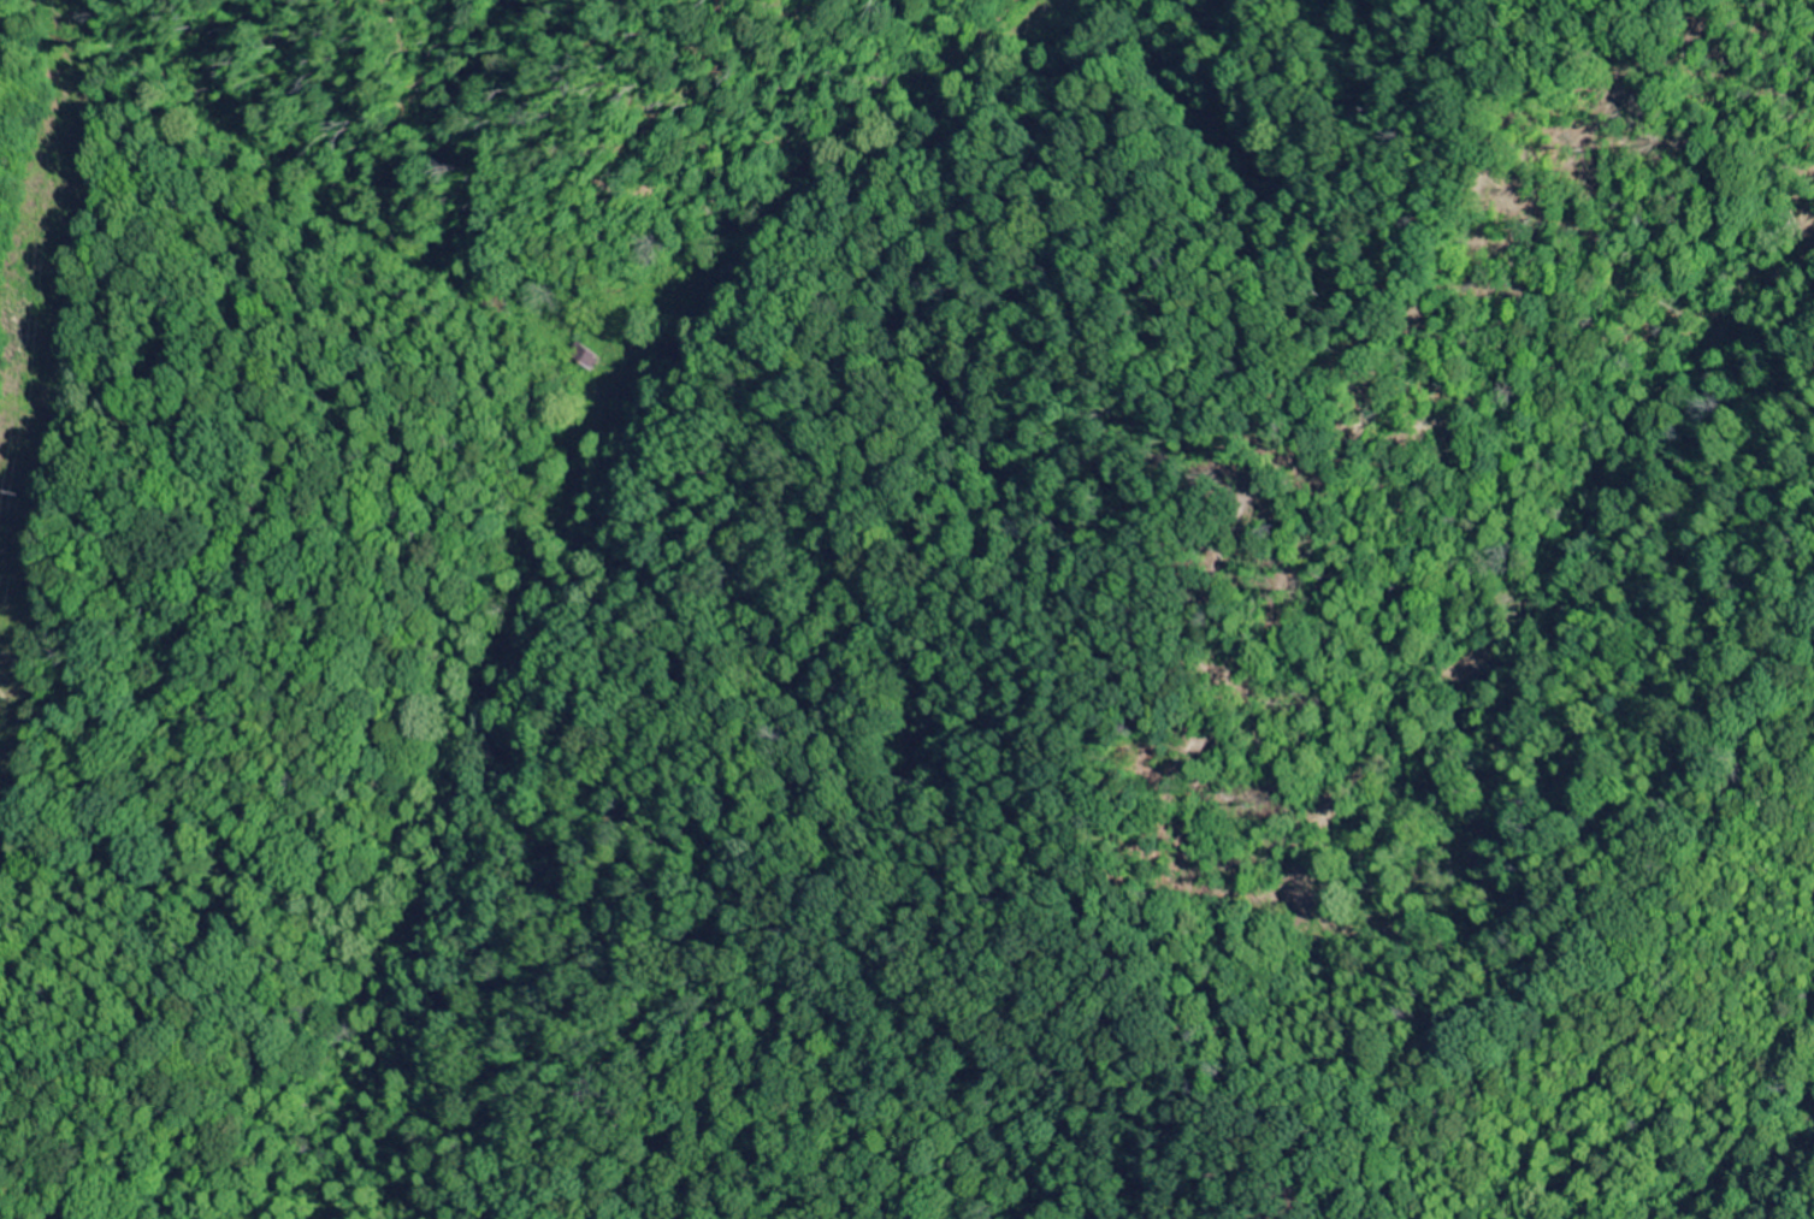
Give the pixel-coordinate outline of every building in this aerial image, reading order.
[(610,360),(582,343),(571,360),(600,377),(610,360)]
